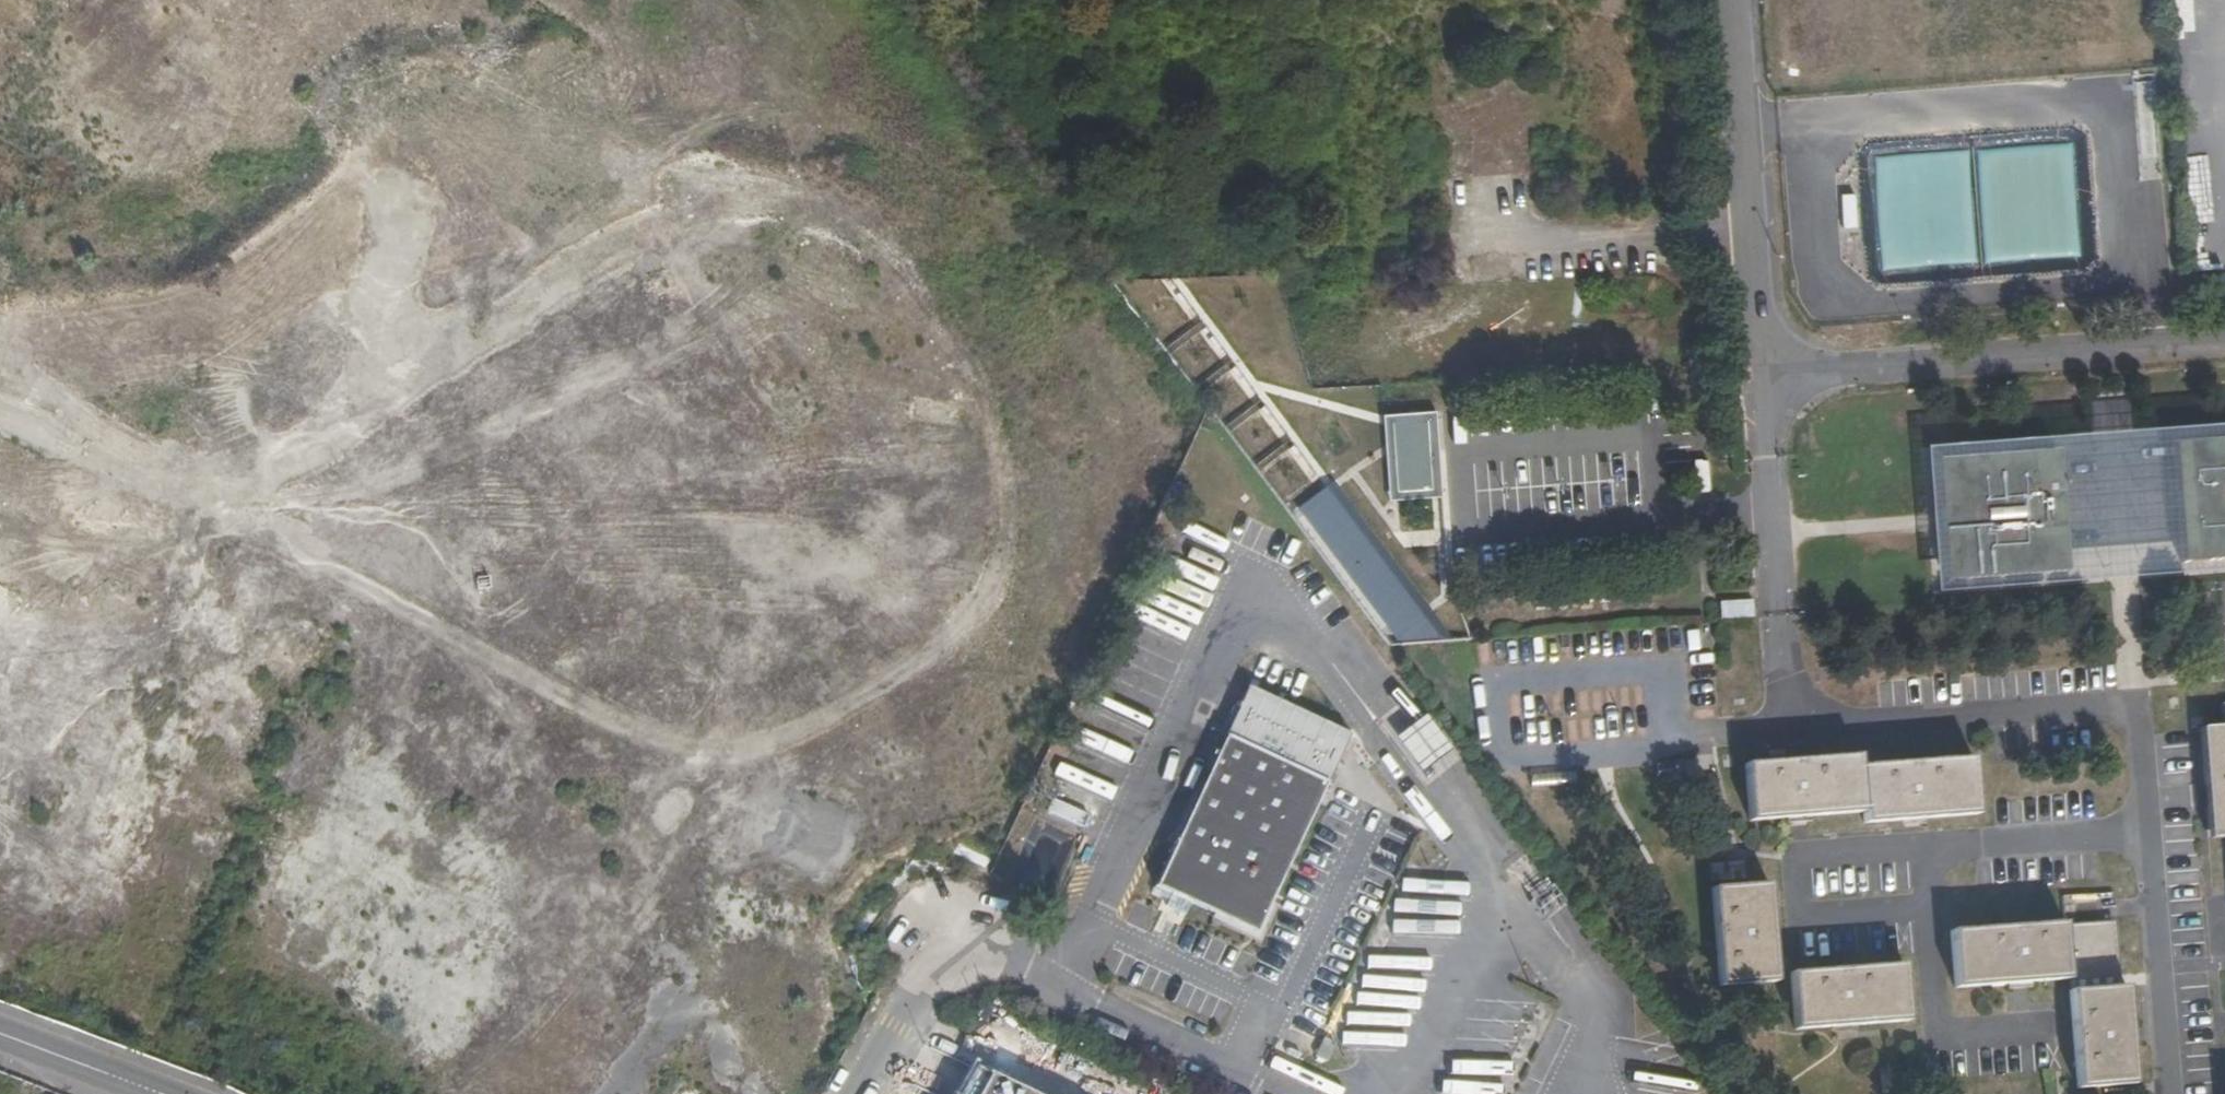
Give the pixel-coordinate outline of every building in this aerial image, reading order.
[(2064,237),(2034,234),(2033,254),(2062,256),(2064,237)] [(1189,290),(1157,320),(1211,378),(1243,347),(1189,290)] [(1232,425),(1270,390),(1241,358),(1202,392),(1232,425)] [(1437,411),(1384,414),(1388,500),(1442,497),(1437,411)] [(1930,455),(1943,592),(2224,566),(2224,428),(1930,455)] [(1199,796),(1158,888),(1174,895),(1193,904),(1258,934),(1300,842),(1328,782),(1350,734),(1249,687),(1227,736),(1199,796)] [(2204,780),(2224,779),(2224,725),(2201,726),(2204,780)] [(1745,763),(1749,820),(1861,813),(1861,822),(1976,815),(1973,758),(1859,764),(1858,756),(1745,763)] [(1770,981),(1764,886),(1712,889),(1718,985),(1770,981)] [(1193,904),(1174,895),(1170,902),(1189,911),(1193,904)] [(2116,987),(2111,924),(1950,934),(1953,986),(2067,979),(2077,1088),(2133,1084),(2125,987),(2116,987)] [(1788,973),(1792,1031),(1905,1022),(1901,965),(1788,973)] [(986,1082),(980,1093),(1012,1093),(986,1082)]
